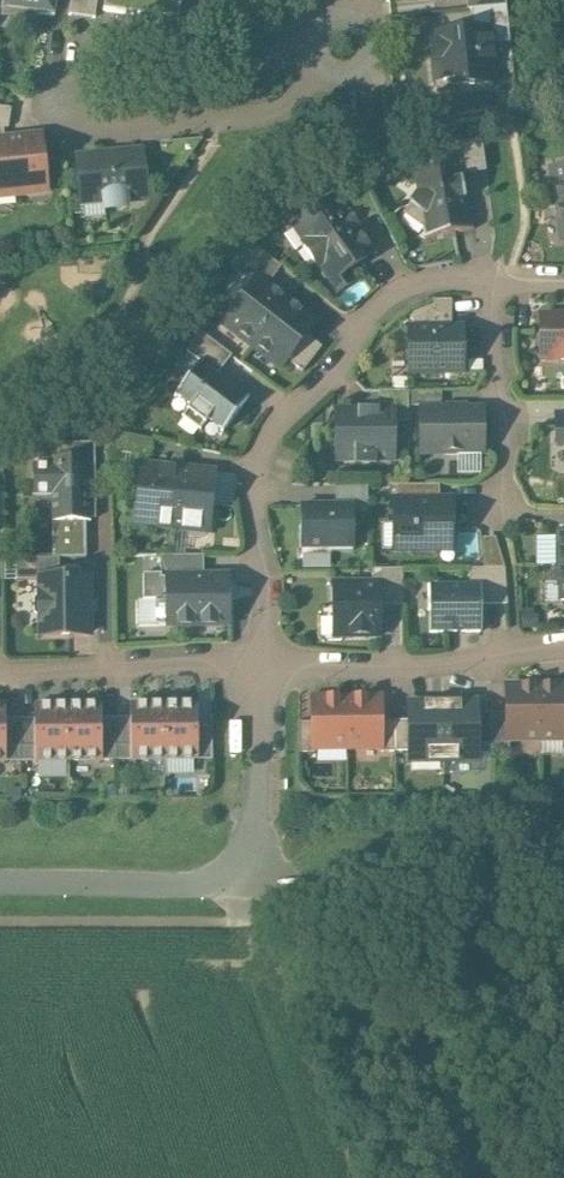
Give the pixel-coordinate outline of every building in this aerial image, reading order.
[(6,8),(33,11),(33,14),(54,16),(56,0),(7,0),(6,8)] [(69,15),(95,19),(97,0),(71,0),(69,15)] [(103,12),(140,16),(141,5),(180,10),(181,0),(104,0),(103,12)] [(467,10),(506,6),(506,0),(466,0),(467,10)] [(506,6),(471,10),(473,31),(489,30),(491,43),(509,42),(506,6)] [(473,31),(433,35),(434,45),(431,45),(432,60),(446,59),(448,80),(468,78),(469,86),(495,84),(491,43),(489,30),(473,31)] [(0,108),(0,140),(4,140),(3,129),(8,129),(11,109),(0,108)] [(15,145),(14,139),(4,140),(0,140),(0,189),(7,188),(13,196),(16,195),(32,193),(31,189),(32,188),(31,186),(46,184),(42,142),(15,145)] [(481,139),(444,146),(445,151),(434,166),(458,162),(461,176),(486,172),(481,139)] [(113,154),(99,156),(100,160),(78,162),(82,201),(103,199),(104,206),(127,203),(126,197),(145,195),(141,156),(113,159),(113,154)] [(434,166),(412,170),(412,173),(415,172),(419,193),(416,194),(410,204),(426,217),(430,236),(424,237),(425,239),(474,230),(473,228),(470,229),(465,199),(468,199),(467,197),(465,197),(461,176),(458,162),(434,166)] [(556,168),(559,183),(554,184),(557,204),(563,203),(563,167),(556,168)] [(359,176),(334,181),(364,222),(379,215),(359,176)] [(334,200),(295,228),(307,245),(303,248),(317,267),(320,264),(332,281),(372,254),(354,229),(357,227),(349,215),(346,217),(334,200)] [(281,268),(248,243),(230,267),(254,286),(260,279),(268,285),(281,268)] [(254,286),(225,324),(253,346),(288,301),(268,285),(260,279),(254,286)] [(288,301),(253,346),(281,368),(286,361),(305,336),(316,323),(288,301)] [(446,301),(433,301),(433,306),(413,314),(413,329),(446,328),(446,301)] [(539,316),(540,360),(556,360),(556,364),(563,363),(563,316),(539,316)] [(413,329),(409,329),(409,373),(463,373),(462,328),(446,328),(413,329)] [(231,357),(201,333),(186,352),(200,363),(201,362),(203,363),(202,364),(217,376),(231,357)] [(321,348),(305,336),(286,361),(302,373),(321,348)] [(200,363),(174,397),(176,398),(177,397),(190,407),(187,412),(204,425),(208,420),(221,431),(220,432),(222,433),(249,398),(247,397),(246,398),(217,376),(202,364),(203,363),(201,362),(200,363)] [(408,392),(378,392),(379,411),(394,411),(394,423),(408,424),(408,392)] [(379,411),(335,411),(336,462),(354,462),(354,465),(356,465),(356,457),(373,457),(373,465),(375,465),(375,462),(394,462),(394,423),(394,411),(379,411)] [(480,411),(423,411),(423,453),(444,453),(445,455),(460,455),(460,453),(480,452),(480,411)] [(152,440),(110,431),(110,453),(149,457),(152,440)] [(58,444),(58,459),(32,459),(33,496),(52,496),(52,523),(86,522),(85,495),(95,495),(94,444),(58,444)] [(180,470),(141,466),(138,496),(150,497),(147,527),(174,529),(180,470)] [(214,473),(180,470),(174,529),(208,533),(214,473)] [(367,486),(335,486),(336,506),(353,505),(353,514),(367,514),(367,486)] [(439,486),(396,486),(396,500),(439,500),(439,486)] [(396,500),(394,501),(394,551),(451,551),(451,500),(439,500),(396,500)] [(353,514),(353,505),(336,506),(302,506),(302,526),(299,526),(300,549),(330,549),(330,554),(353,553),(353,514)] [(86,558),(86,522),(52,523),(53,558),(59,558),(86,558)] [(560,532),(560,548),(555,548),(555,567),(563,567),(563,532),(560,532)] [(203,556),(160,557),(160,579),(168,579),(168,578),(204,577),(203,556)] [(53,558),(16,559),(16,581),(40,581),(40,579),(60,579),(59,558),(53,558)] [(555,567),(555,585),(560,585),(560,602),(563,602),(563,567),(555,567)] [(505,569),(469,569),(469,586),(481,586),(481,605),(507,606),(505,569)] [(402,607),(402,570),(372,570),(372,584),(379,584),(379,607),(402,607)] [(228,625),(227,577),(204,577),(168,578),(168,579),(168,626),(228,625)] [(89,635),(88,578),(70,579),(60,579),(40,579),(40,581),(40,594),(34,600),(34,614),(41,620),(41,635),(89,635)] [(372,584),(332,585),(333,620),(341,620),(341,637),(380,636),(379,607),(379,584),(372,584)] [(469,586),(435,586),(435,605),(429,611),(429,633),(481,633),(481,605),(481,586),(469,586)] [(539,741),(538,686),(507,686),(507,709),(507,714),(508,738),(509,738),(520,738),(520,741),(539,741)] [(538,686),(539,741),(558,741),(558,737),(563,737),(563,686),(538,686)] [(347,748),(346,699),(313,700),(313,723),(313,748),(315,748),(347,748)] [(380,722),(380,699),(346,699),(347,748),(379,747),(381,747),(380,722)] [(164,761),(164,703),(130,704),(130,718),(131,761),(164,761)] [(197,703),(164,703),(164,761),(198,761),(198,717),(197,703)] [(476,703),(442,704),(443,761),(477,761),(477,751),(476,715),(476,703)] [(68,704),(34,705),(34,719),(35,762),(68,762),(68,704)] [(101,704),(68,704),(68,762),(102,761),(101,718),(101,704)] [(443,761),(442,704),(409,704),(409,722),(409,752),(410,762),(443,761)] [(507,714),(490,715),(491,751),(509,750),(509,738),(508,738),(507,714)] [(491,751),(490,715),(476,715),(477,751),(491,751)] [(212,760),(212,717),(198,717),(198,761),(212,760)] [(116,718),(101,718),(102,761),(116,761),(116,718)] [(130,718),(116,718),(116,761),(131,761),(130,718)] [(20,762),(20,719),(6,719),(6,762),(20,762)] [(34,719),(20,719),(20,762),(35,762),(34,719)] [(395,752),(395,722),(380,722),(381,747),(379,747),(379,752),(395,752)] [(409,752),(409,722),(395,722),(395,752),(409,752)] [(313,748),(313,723),(299,723),(299,753),(315,753),(315,748),(313,748)]
